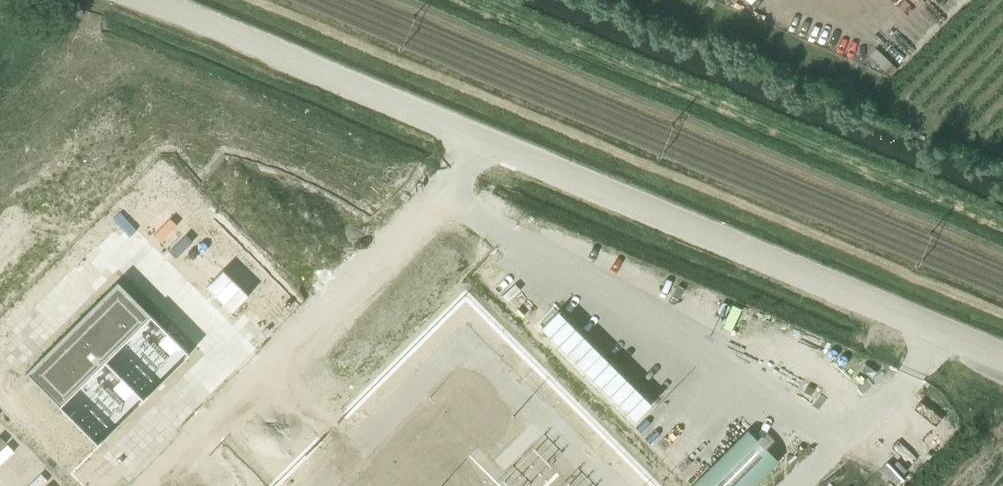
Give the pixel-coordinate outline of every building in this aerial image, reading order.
[(118,281),(26,373),(59,406),(151,315),(118,281)]
